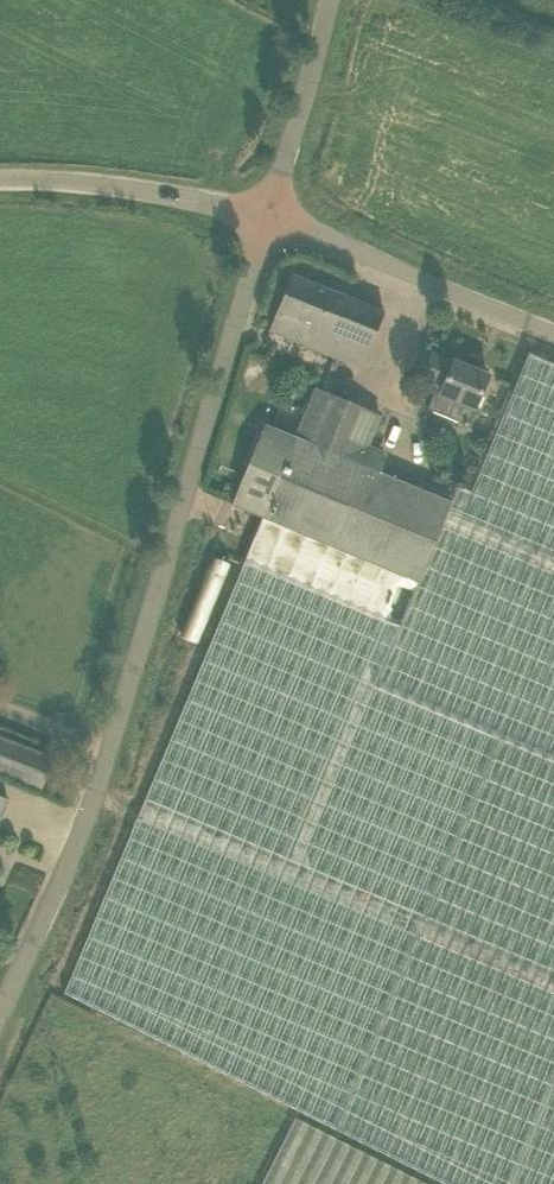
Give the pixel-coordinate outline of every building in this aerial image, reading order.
[(298,341),(362,367),(368,351),(384,312),(291,275),(275,315),(305,327),(298,341)] [(450,502),(417,582),(375,683),(553,758),(553,364),(528,353),(470,491),(457,486),(450,502)] [(453,363),(432,354),(422,378),(437,385),(427,408),(464,424),(463,425),(467,426),(468,423),(467,422),(473,408),(474,409),(488,376),(453,361),(453,363)] [(262,517),(417,582),(450,502),(378,472),(386,453),(368,445),(380,416),(315,389),(295,437),(264,424),(231,504),(262,517)] [(181,711),(65,993),(128,1025),(264,1092),(445,1183),(553,1183),(553,758),(375,683),(417,582),(262,517),(181,711)] [(0,736),(0,770),(41,787),(53,758),(0,736)] [(262,1183),(428,1183),(296,1117),(262,1183)]
